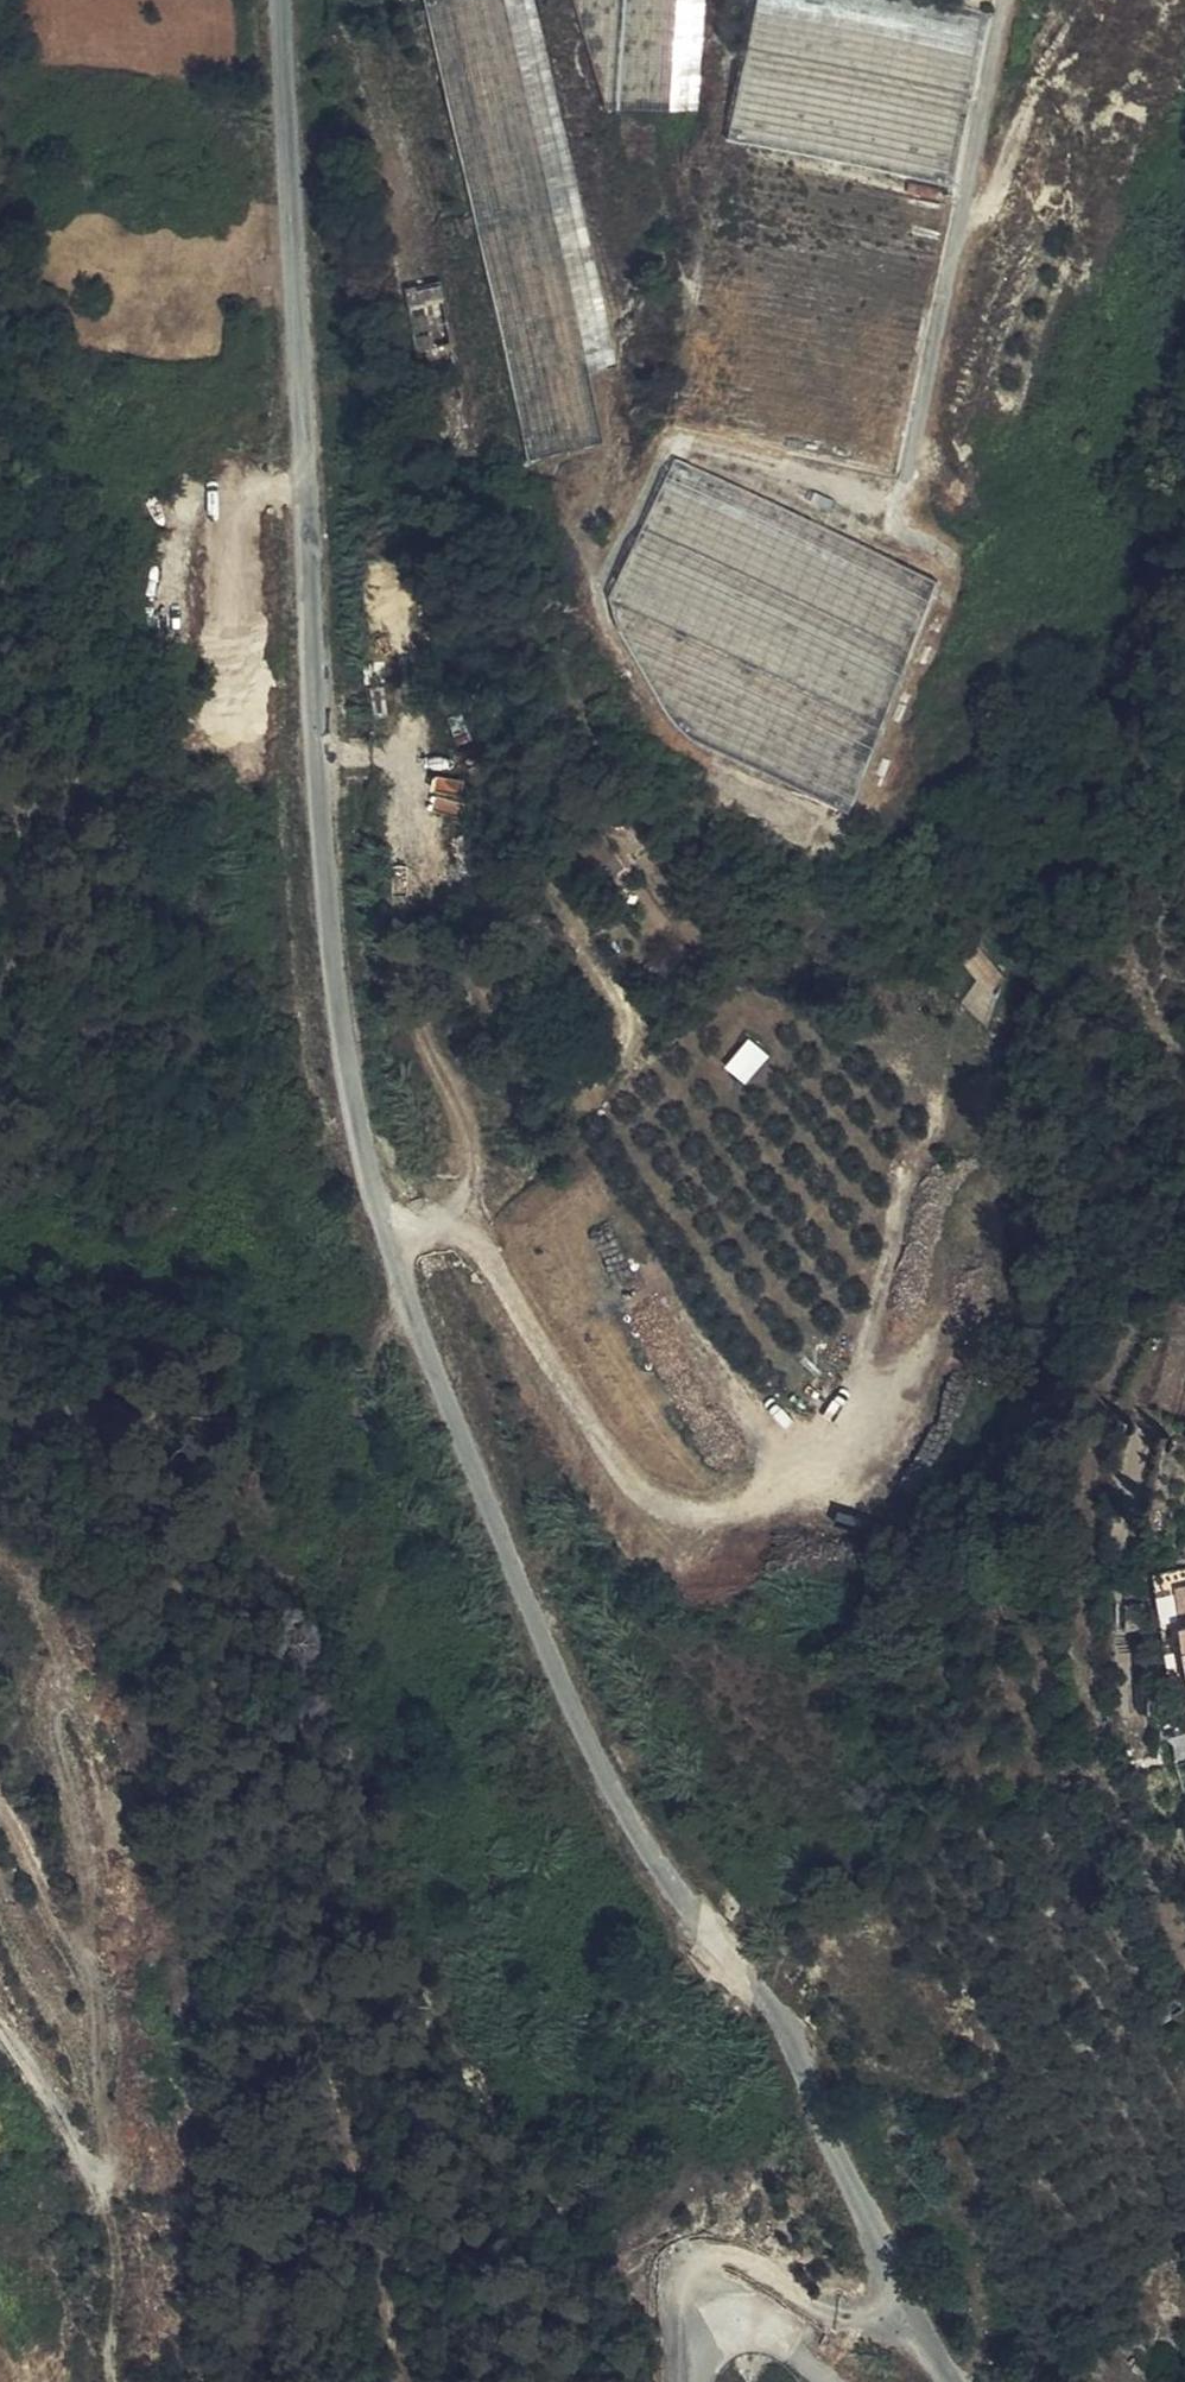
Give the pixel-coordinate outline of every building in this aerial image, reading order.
[(750,1079),(771,1051),(751,1036),(730,1065),(750,1079)]
